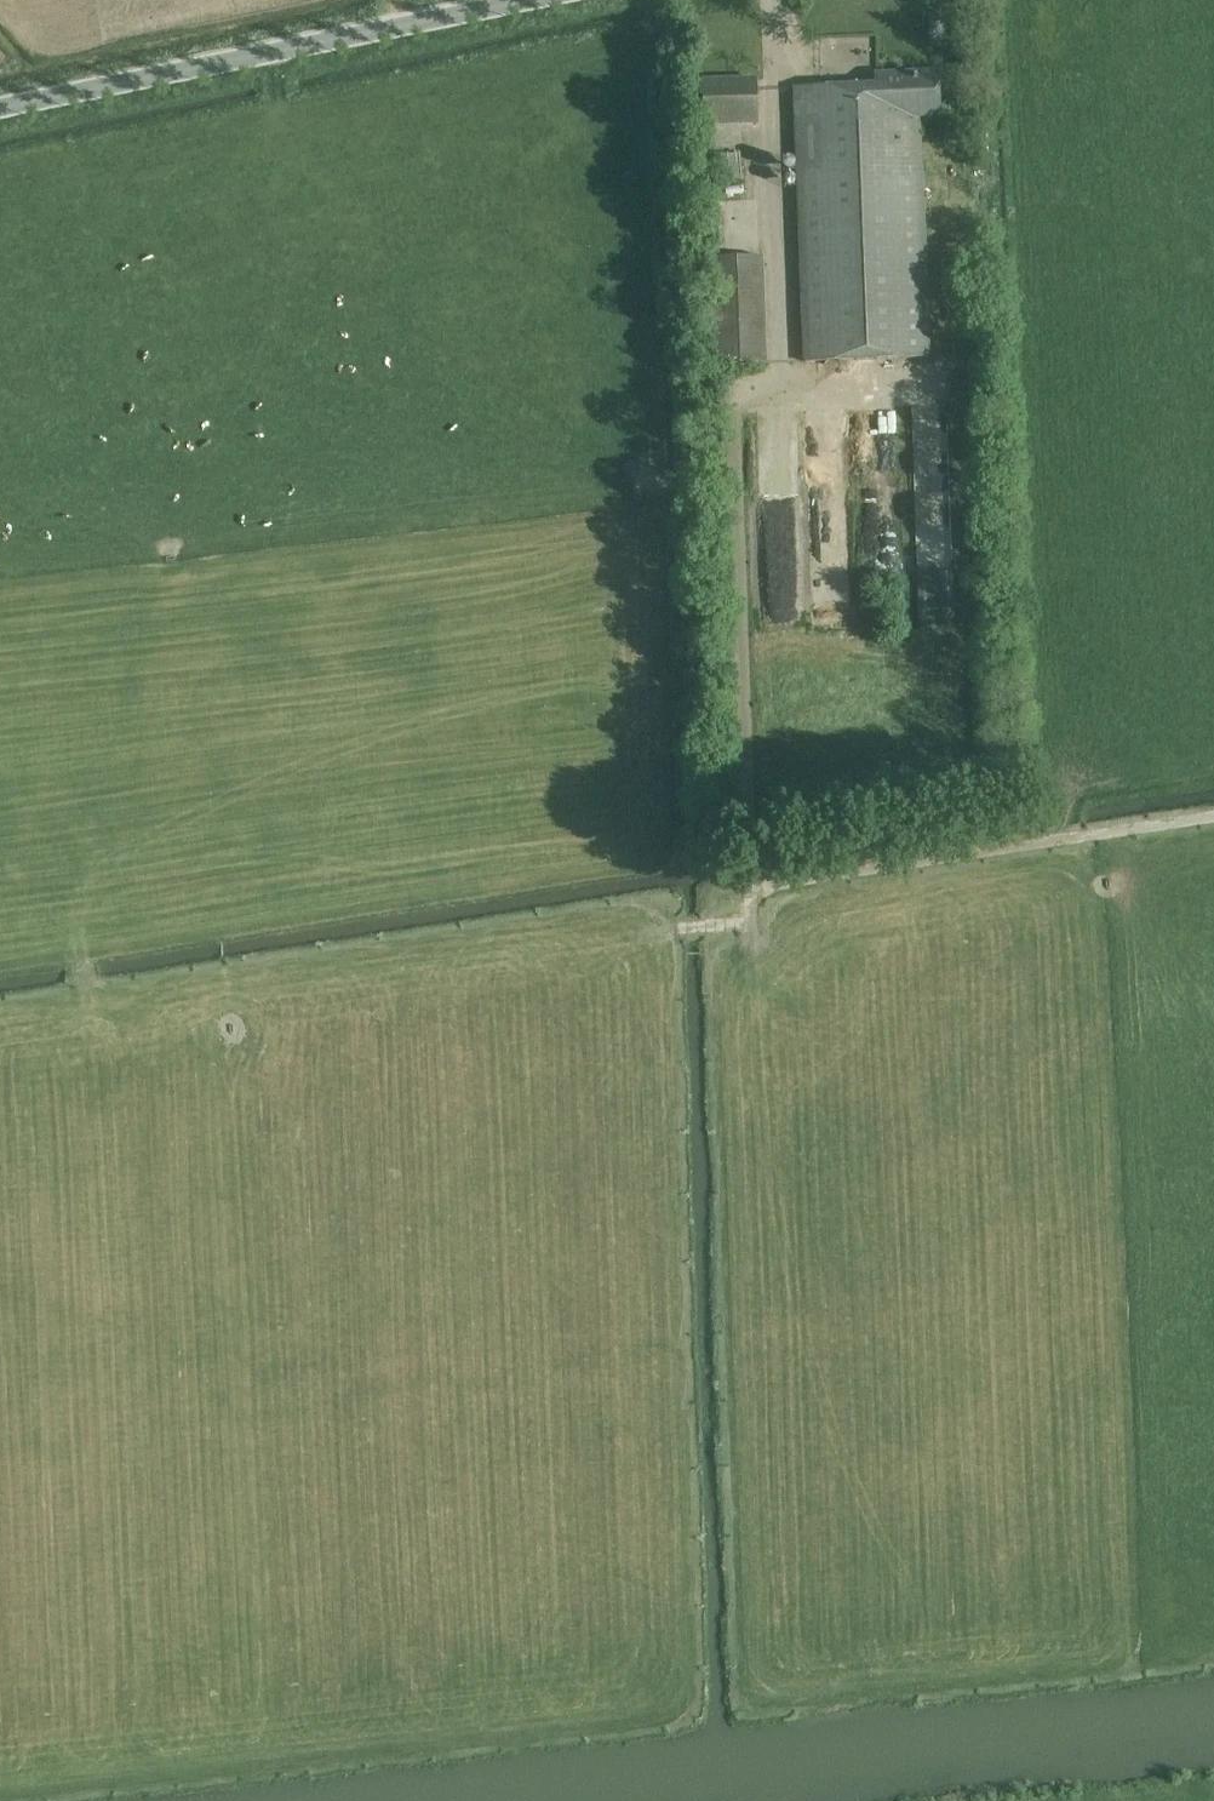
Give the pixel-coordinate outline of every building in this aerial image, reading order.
[(931,357),(920,116),(940,115),(938,70),(882,73),(882,82),(793,87),(803,363),(931,357)] [(756,78),(704,80),(705,117),(742,116),(742,123),(757,122),(756,78)] [(740,154),(711,155),(712,181),(742,179),(740,154)] [(763,257),(716,258),(720,365),(767,363),(763,257)]
